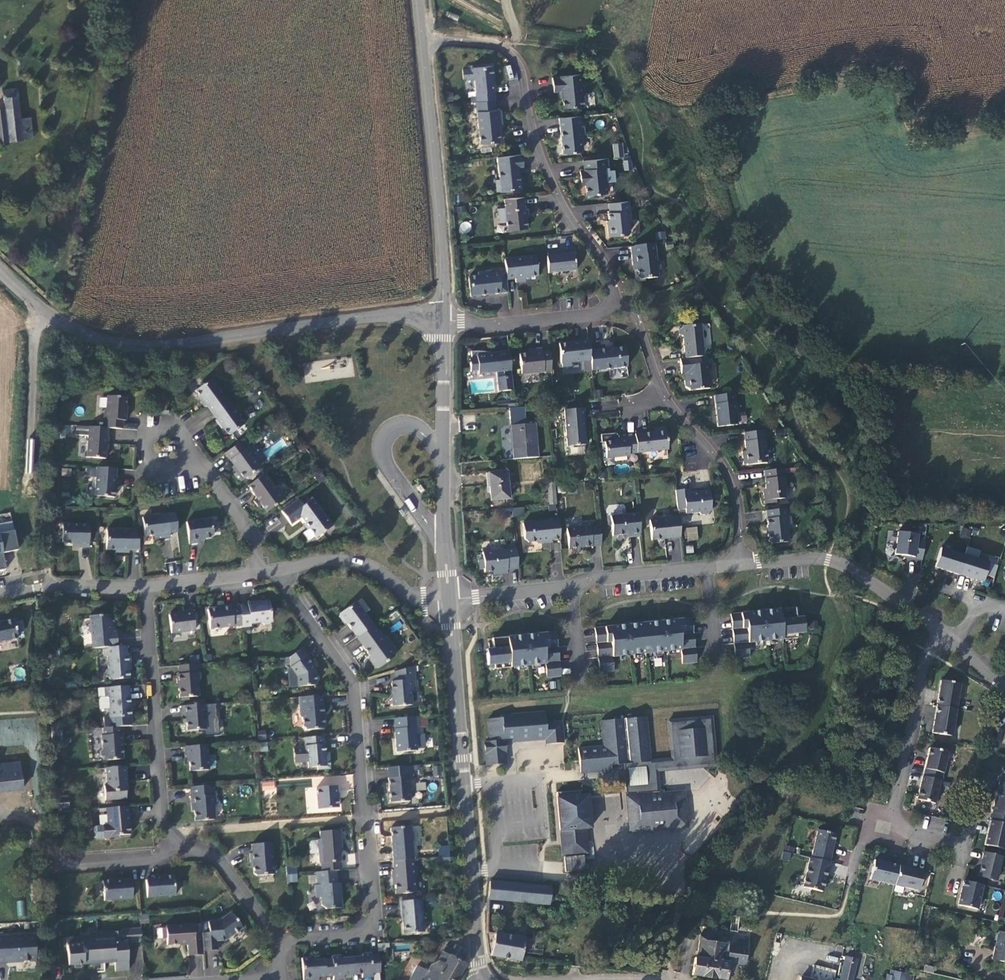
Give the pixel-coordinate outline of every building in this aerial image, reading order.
[(504,97),(505,97),(503,80),(502,79),(501,73),(502,73),(502,63),(483,64),(483,65),(481,65),(481,75),(484,77),(486,98),(504,97)] [(572,89),(574,105),(594,104),(594,94),(595,91),(594,81),(592,81),(591,71),(571,74),(563,75),(565,90),(572,89)] [(32,134),(27,82),(10,83),(12,103),(15,135),(32,134)] [(486,98),(485,98),(489,141),(509,139),(507,119),(511,119),(510,107),(506,107),(505,107),(504,97),(486,98)] [(4,137),(15,135),(12,103),(0,104),(4,137)] [(589,114),(569,115),(572,150),(590,149),(592,147),(591,135),(595,135),(594,125),(590,125),(589,114)] [(612,144),(614,159),(624,157),(622,142),(612,144)] [(531,151),(506,154),(508,177),(505,177),(506,188),(510,189),(529,186),(527,164),(532,163),(531,151)] [(609,158),(585,160),(587,170),(582,171),(584,180),(585,180),(586,184),(588,184),(589,195),(590,195),(590,198),(600,197),(600,194),(609,193),(606,168),(610,167),(609,158)] [(533,194),(513,196),(515,227),(535,225),(534,212),(536,211),(536,206),(534,206),(533,194)] [(637,200),(617,201),(618,211),(616,211),(617,219),(615,219),(616,234),(636,232),(637,230),(637,220),(638,218),(637,200)] [(471,232),(470,222),(461,222),(461,232),(471,232)] [(667,276),(663,243),(644,245),(640,246),(642,264),(645,264),(647,276),(649,278),(667,276)] [(582,251),(554,254),(556,271),(583,269),(582,251)] [(544,261),(513,264),(514,277),(515,284),(523,283),(524,287),(533,286),(532,282),(546,281),(544,261)] [(508,298),(506,278),(498,279),(498,275),(486,276),(486,279),(476,280),(478,301),(508,298)] [(514,277),(506,278),(508,298),(516,297),(514,277)] [(691,336),(693,358),(708,357),(712,356),(709,324),(690,326),(690,327),(686,329),(687,334),(691,336)] [(596,339),(567,342),(570,366),(578,365),(578,361),(598,359),(597,350),(596,339)] [(632,346),(597,350),(598,359),(599,369),(634,366),(632,346)] [(558,370),(556,350),(548,351),(548,347),(540,348),(540,352),(526,353),(528,373),(558,370)] [(520,390),(516,350),(502,352),(502,354),(495,354),(495,352),(485,351),(478,351),(479,359),(477,359),(478,371),(485,371),(486,374),(503,372),(505,391),(520,390)] [(698,390),(718,388),(715,363),(709,364),(708,357),(693,358),(688,359),(690,373),(693,373),(694,387),(698,389),(698,390)] [(210,406),(215,412),(230,401),(214,379),(198,391),(203,399),(203,402),(206,406),(210,406)] [(743,393),(724,395),(727,426),(746,425),(743,393)] [(108,420),(108,428),(110,429),(125,430),(125,421),(128,421),(129,414),(127,412),(128,398),(109,397),(109,408),(106,411),(106,420),(108,420)] [(247,424),(230,401),(215,412),(220,419),(218,421),(223,428),(225,427),(230,434),(233,434),(247,424)] [(516,407),(518,457),(541,457),(540,424),(529,424),(528,407),(522,407),(516,407)] [(592,444),(590,408),(571,409),(573,445),(592,444)] [(109,438),(110,429),(108,428),(91,427),(89,458),(108,459),(109,447),(110,445),(111,438),(109,438)] [(644,453),(675,450),(673,432),(672,432),(672,428),(663,429),(664,433),(642,434),(642,437),(644,453)] [(772,431),(752,433),(754,451),(750,452),(751,465),(755,464),(755,465),(775,463),(772,431)] [(636,454),(644,453),(642,437),(634,438),(634,437),(621,438),(621,441),(612,442),(613,458),(636,456),(636,454)] [(248,448),(244,442),(227,453),(236,465),(236,467),(240,472),(237,475),(242,482),(260,469),(261,465),(255,457),(255,453),(250,447),(248,448)] [(119,477),(119,469),(99,468),(98,496),(117,497),(118,488),(120,486),(120,477),(119,477)] [(792,469),(772,471),(774,493),(771,493),(772,504),(784,503),(783,500),(793,499),(793,489),(794,488),(792,469)] [(513,471),(494,472),(496,500),(515,499),(513,471)] [(277,489),(267,474),(250,486),(259,499),(256,502),(260,507),(264,505),(269,512),(288,497),(280,487),(277,489)] [(553,484),(554,506),(562,505),(560,484),(553,484)] [(698,488),(683,489),(685,509),(692,508),(693,513),(705,511),(708,513),(715,512),(717,510),(719,510),(716,490),(698,492),(698,488)] [(306,506),(301,499),(284,512),(294,524),(304,517),(319,538),(335,526),(315,499),(306,506)] [(514,516),(524,513),(523,507),(512,509),(514,516)] [(793,518),(793,509),(773,511),(774,519),(776,542),(778,544),(795,543),(794,529),(798,529),(797,517),(793,518)] [(647,531),(645,512),(618,514),(619,534),(636,532),(637,535),(646,535),(646,532),(647,531)] [(171,516),(146,518),(149,536),(164,535),(164,539),(174,538),(171,516)] [(688,536),(686,516),(666,518),(664,516),(660,516),(658,519),(657,519),(659,539),(688,536)] [(556,538),(565,537),(563,518),(528,521),(529,537),(533,540),(544,539),(544,541),(556,540),(556,538)] [(214,519),(189,522),(192,545),(202,543),(201,540),(214,538),(216,536),(214,519)] [(575,546),(607,543),(606,523),(596,524),(595,520),(588,521),(585,525),(573,526),(575,546)] [(91,548),(91,524),(65,524),(64,542),(67,544),(80,544),(80,548),(91,548)] [(0,531),(0,570),(5,570),(1,552),(15,550),(11,529),(0,531)] [(131,550),(142,550),(140,530),(109,530),(109,550),(123,550),(123,553),(131,553),(131,550)] [(925,540),(918,539),(918,535),(899,532),(895,555),(923,559),(925,540)] [(522,567),(520,547),(487,550),(488,558),(483,558),(484,567),(488,567),(489,570),(502,569),(502,573),(511,572),(511,568),(522,567)] [(942,548),(936,567),(960,574),(966,555),(942,548)] [(960,574),(983,582),(990,563),(966,555),(960,574)] [(361,625),(367,633),(382,622),(365,598),(349,610),(348,613),(351,617),(354,618),(360,626),(361,625)] [(254,605),(244,606),(247,626),(247,629),(256,628),(256,625),(267,624),(270,626),(274,626),(277,622),(274,603),(263,604),(262,602),(253,603),(254,605)] [(215,630),(247,626),(244,606),(236,607),(236,605),(226,607),(226,608),(212,610),(215,630)] [(733,614),(737,658),(752,657),(750,643),(800,638),(800,634),(807,633),(806,622),(799,622),(798,618),(802,618),(802,612),(798,612),(798,608),(733,614)] [(199,632),(197,610),(188,611),(189,613),(173,615),(175,634),(199,632)] [(93,636),(95,650),(105,649),(120,648),(118,633),(113,634),(113,627),(116,627),(115,617),(112,618),(112,616),(92,618),(92,624),(91,626),(91,633),(93,636)] [(0,619),(0,645),(14,642),(8,617),(0,619)] [(695,618),(597,626),(601,671),(616,669),(614,656),(683,649),(684,663),(699,662),(695,618)] [(391,629),(385,620),(382,622),(367,633),(373,641),(372,642),(383,657),(382,660),(385,664),(389,664),(404,652),(389,631),(391,629)] [(496,662),(497,666),(547,662),(548,676),(563,674),(558,630),(494,636),(495,639),(491,640),(491,646),(495,646),(495,650),(489,650),(490,662),(496,662)] [(130,656),(129,648),(120,648),(105,649),(106,658),(110,658),(111,668),(108,671),(109,677),(113,682),(132,680),(131,671),(134,671),(132,656),(130,656)] [(312,655),(307,648),(293,658),(293,665),(300,677),(301,687),(319,686),(322,681),(321,677),(319,674),(318,670),(315,666),(317,665),(311,656),(312,655)] [(205,683),(204,665),(184,667),(184,676),(181,676),(182,686),(183,686),(185,699),(204,698),(203,685),(205,683)] [(426,690),(424,665),(405,671),(406,679),(402,683),(404,697),(402,697),(403,706),(423,704),(421,691),(426,690)] [(961,684),(941,680),(937,706),(957,709),(961,684)] [(133,718),(131,688),(107,690),(108,698),(112,698),(113,708),(111,711),(112,717),(115,720),(133,718)] [(325,706),(325,697),(303,698),(304,716),(306,718),(307,727),(310,731),(325,729),(329,725),(329,719),(327,716),(327,708),(325,706)] [(210,731),(208,706),(185,708),(187,718),(190,718),(192,733),(210,731)] [(952,736),(957,709),(937,706),(933,733),(952,736)] [(514,739),(557,735),(557,741),(574,739),(572,718),(556,720),(555,709),(512,713),(512,715),(498,716),(501,739),(495,739),(497,763),(516,761),(514,739)] [(662,789),(636,791),(638,828),(696,826),(694,791),(673,792),(672,788),(669,789),(668,769),(727,765),(724,717),(680,719),(683,757),(661,758),(658,714),(613,717),(615,742),(589,743),(591,767),(622,766),(622,761),(634,760),(661,759),(662,789)] [(430,728),(429,717),(405,719),(408,752),(428,751),(426,728),(430,728)] [(128,742),(127,729),(107,730),(107,737),(105,739),(106,751),(105,753),(105,759),(107,760),(107,763),(127,761),(125,742),(128,742)] [(329,760),(328,738),(308,740),(309,755),(311,758),(312,769),(320,769),(321,771),(334,771),(333,760),(329,760)] [(213,772),(211,747),(188,749),(189,759),(193,759),(194,774),(213,772)] [(929,748),(923,776),(941,780),(942,781),(949,752),(929,748)] [(661,759),(634,760),(635,791),(636,791),(662,789),(661,759)] [(19,789),(18,763),(0,763),(0,790),(19,789)] [(424,778),(424,767),(401,769),(402,778),(401,778),(403,803),(423,802),(421,778),(424,778)] [(997,791),(1004,792),(1004,767),(1003,767),(997,791)] [(131,787),(130,769),(110,770),(111,788),(108,788),(109,803),(130,802),(129,787),(131,787)] [(917,800),(935,804),(941,780),(923,776),(917,800)] [(262,790),(275,789),(275,780),(261,781),(262,790)] [(229,793),(228,786),(194,788),(195,807),(198,807),(199,822),(219,820),(218,808),(220,805),(219,794),(229,793)] [(341,788),(321,789),(322,811),(342,810),(341,788)] [(997,791),(992,812),(1004,815),(1004,792),(997,791)] [(584,794),(586,826),(597,826),(595,793),(584,794)] [(578,827),(586,826),(584,794),(576,794),(578,827)] [(98,843),(106,842),(122,841),(124,839),(134,838),(132,809),(112,810),(112,820),(110,820),(110,829),(105,829),(105,830),(97,830),(95,832),(96,841),(98,843)] [(1004,823),(1004,815),(992,812),(990,820),(1004,823)] [(990,820),(984,844),(1003,848),(1004,841),(1004,823),(990,820)] [(587,838),(597,838),(597,828),(587,829),(587,838)] [(397,855),(398,864),(418,862),(415,829),(395,831),(396,844),(398,846),(399,855),(397,855)] [(580,858),(589,857),(587,838),(587,829),(578,829),(580,858)] [(818,830),(813,850),(831,854),(836,834),(818,830)] [(325,868),(326,874),(342,873),(346,873),(344,852),(346,850),(344,833),(325,834),(325,842),(322,843),(324,866),(325,868)] [(599,857),(597,838),(587,838),(589,857),(599,857)] [(279,884),(276,845),(256,847),(257,856),(254,856),(255,863),(258,866),(258,875),(264,879),(264,886),(279,884)] [(450,845),(440,845),(440,860),(449,860),(450,845)] [(1001,855),(983,851),(977,875),(995,879),(1001,855)] [(577,858),(553,857),(552,874),(576,875),(577,858)] [(829,862),(809,857),(803,886),(822,891),(829,862)] [(894,884),(898,865),(874,859),(869,878),(894,884)] [(398,864),(399,875),(396,875),(397,884),(399,884),(400,897),(420,896),(419,882),(422,879),(421,870),(419,870),(418,862),(398,864)] [(922,870),(898,865),(894,884),(918,889),(922,870)] [(286,881),(297,882),(297,867),(287,866),(286,881)] [(343,892),(342,873),(326,874),(322,875),(323,888),(321,888),(322,900),(326,900),(327,907),(331,912),(347,910),(346,896),(343,892)] [(180,898),(178,878),(168,879),(167,878),(159,879),(159,883),(151,883),(152,901),(180,898)] [(545,908),(553,908),(557,909),(560,888),(525,884),(498,880),(495,902),(545,908)] [(982,884),(963,880),(957,904),(976,908),(982,884)] [(136,902),(135,885),(128,885),(126,882),(118,882),(118,884),(107,884),(108,904),(136,902)] [(16,901),(17,916),(25,915),(23,900),(16,901)] [(428,935),(425,903),(405,904),(406,922),(407,922),(408,936),(428,935)] [(545,908),(542,929),(550,929),(553,908),(545,908)] [(234,915),(222,924),(211,925),(212,935),(205,936),(205,937),(206,955),(221,954),(221,945),(229,944),(246,931),(234,915)] [(737,922),(734,938),(743,939),(746,924),(737,922)] [(206,955),(205,937),(197,938),(197,928),(169,931),(169,932),(166,933),(166,943),(170,942),(171,949),(191,948),(192,960),(207,959),(206,955)] [(38,963),(36,930),(0,933),(0,964),(38,963)] [(131,946),(146,945),(145,931),(126,932),(127,934),(93,937),(93,940),(71,941),(73,968),(88,967),(88,965),(119,962),(120,975),(133,974),(131,946)] [(498,936),(494,959),(524,965),(528,939),(498,936)] [(750,970),(752,945),(706,937),(705,944),(704,944),(701,961),(699,961),(696,978),(705,979),(730,979),(732,967),(750,970)] [(437,973),(432,979),(424,972),(418,979),(465,979),(469,975),(463,970),(470,962),(470,959),(462,954),(455,963),(448,958),(442,966),(444,967),(437,973)] [(359,977),(368,976),(368,979),(373,979),(379,979),(379,975),(387,975),(385,958),(377,958),(377,956),(369,956),(369,959),(357,960),(359,977)] [(332,979),(339,979),(350,979),(350,978),(359,977),(357,960),(346,961),(346,958),(337,959),(338,962),(330,962),(332,979)] [(332,979),(330,962),(315,964),(314,961),(307,961),(309,979),(325,979),(332,979)] [(849,964),(846,979),(857,979),(860,967),(849,964)]
